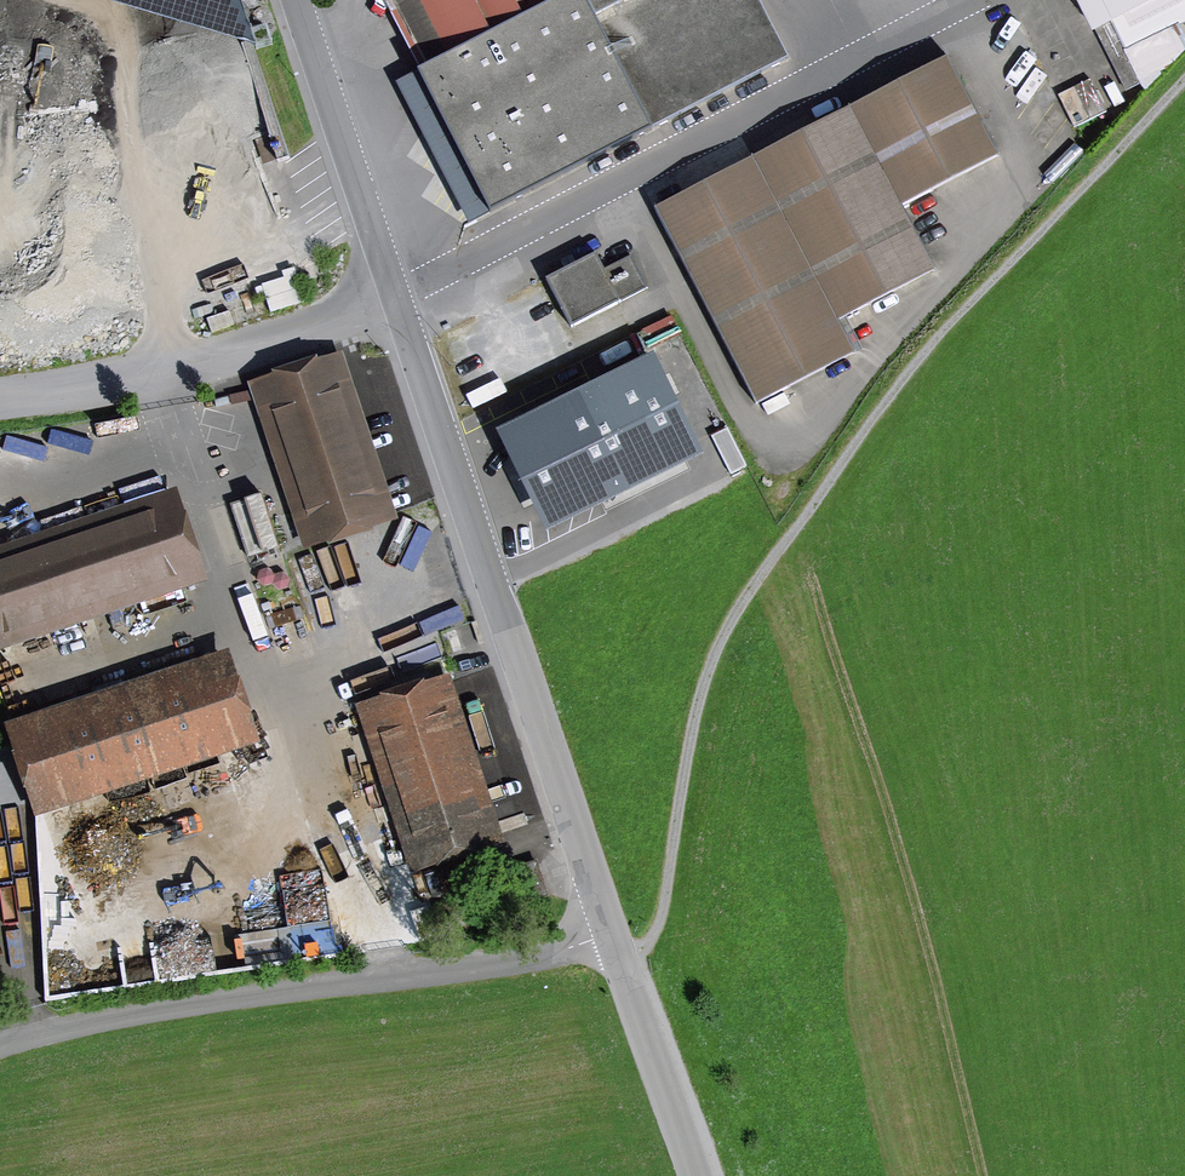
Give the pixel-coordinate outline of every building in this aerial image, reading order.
[(251,42),(237,0),(105,0),(251,42)] [(431,79),(420,85),(495,232),(655,151),(646,133),(792,59),(762,0),(391,0),(431,79)] [(848,0),(831,0),(839,17),(853,10),(848,0)] [(1093,47),(1099,44),(1125,96),(1140,89),(1114,36),(1184,1),(1184,0),(1070,0),(1093,47)] [(848,110),(899,207),(998,155),(947,58),(848,110)] [(848,110),(657,210),(757,401),(854,350),(840,322),(934,273),(899,207),(848,110)] [(620,299),(619,297),(646,283),(631,255),(605,269),(596,253),(548,278),(573,324),(620,299)] [(296,274),(267,285),(276,308),(305,297),(296,274)] [(583,358),(593,380),(658,351),(648,330),(583,358)] [(398,511),(340,344),(247,376),(282,479),(304,543),(311,541),(398,511)] [(649,370),(512,438),(552,518),(689,449),(649,370)] [(304,543),(282,479),(229,497),(248,551),(282,540),(304,605),(330,596),(311,541),(304,543)] [(0,538),(0,644),(208,576),(176,480),(0,538)] [(227,640),(1,716),(34,813),(260,738),(227,640)] [(449,667),(354,699),(411,869),(505,837),(449,667)] [(448,908),(435,912),(441,932),(454,928),(448,908)]
